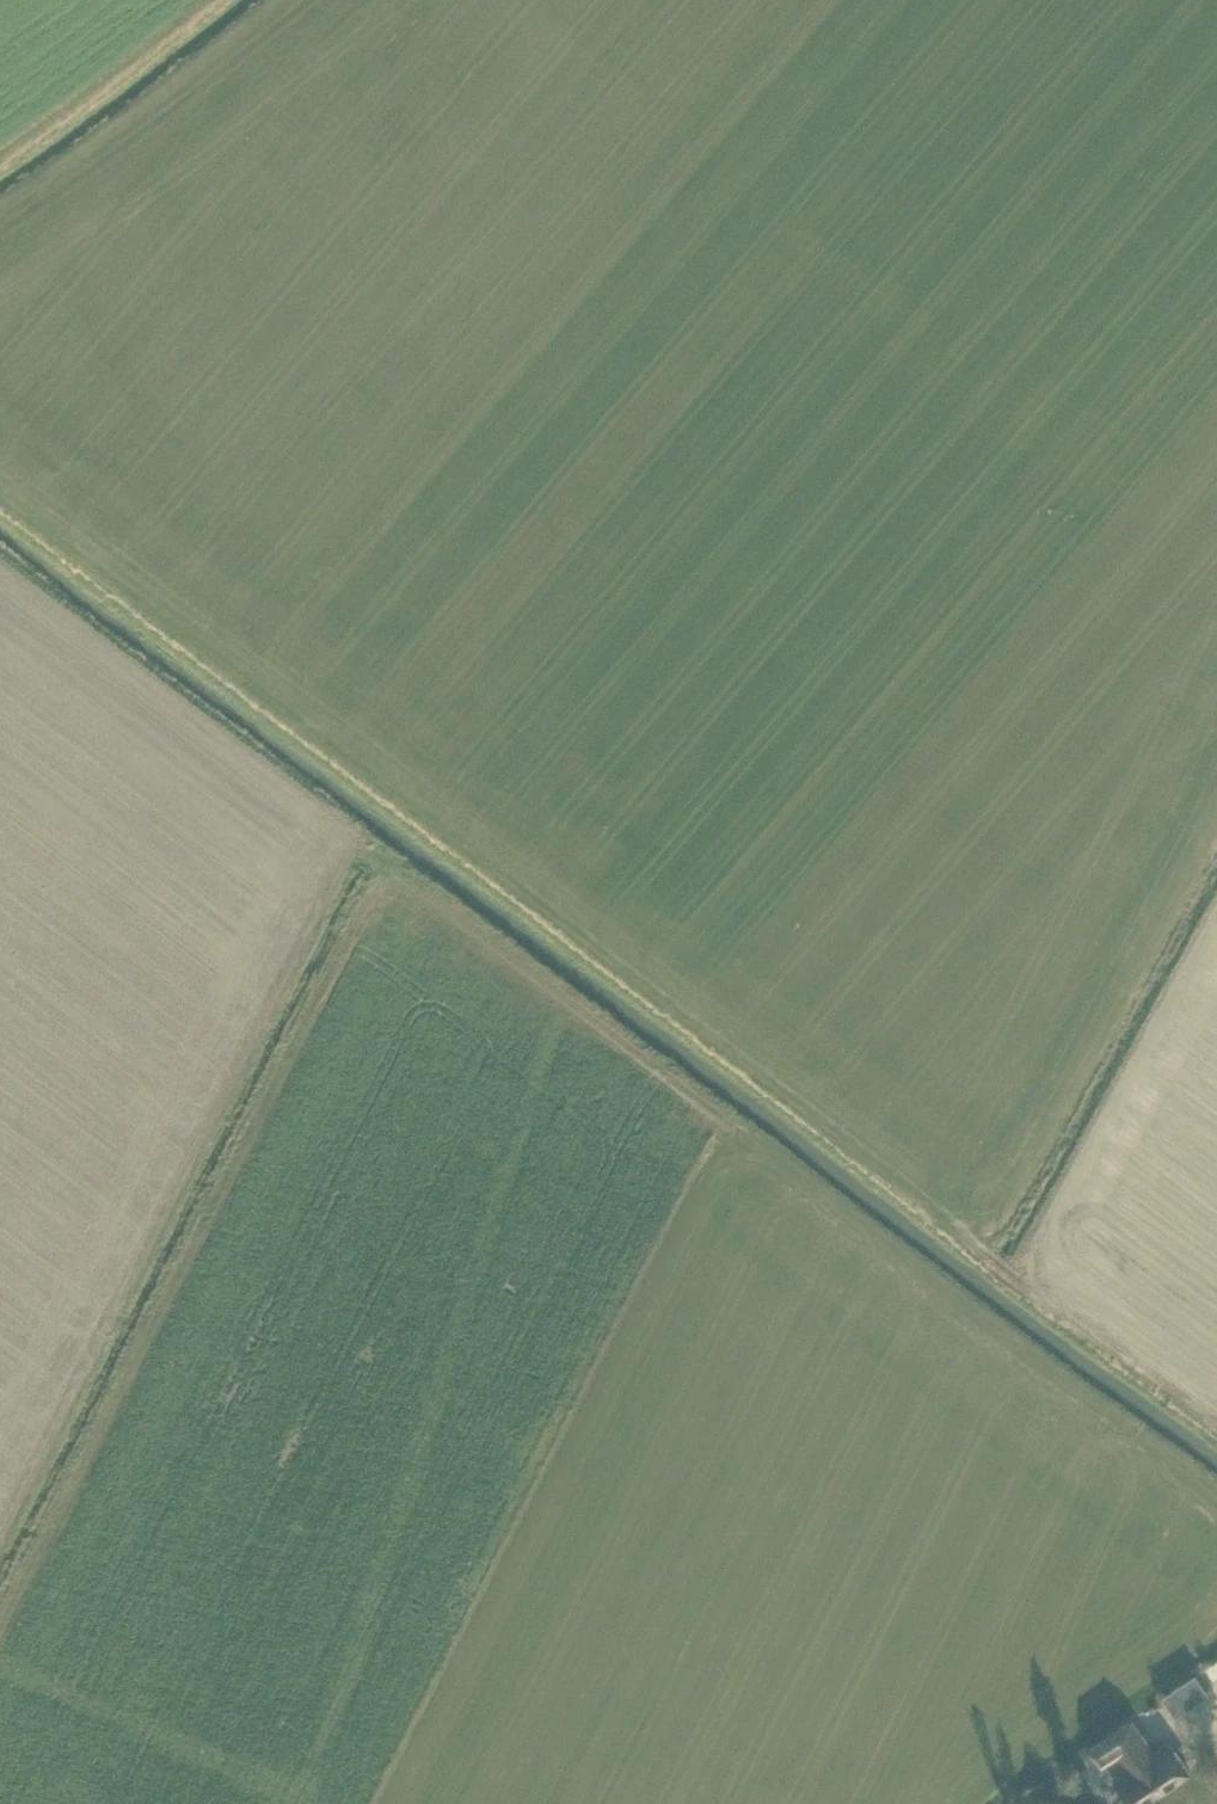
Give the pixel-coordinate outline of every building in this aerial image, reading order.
[(1195,1672),(1165,1692),(1178,1711),(1208,1691),(1195,1672)] [(1133,1803),(1140,1803),(1191,1769),(1170,1739),(1155,1749),(1132,1717),(1089,1746),(1099,1760),(1116,1748),(1129,1767),(1114,1777),(1133,1803)]
